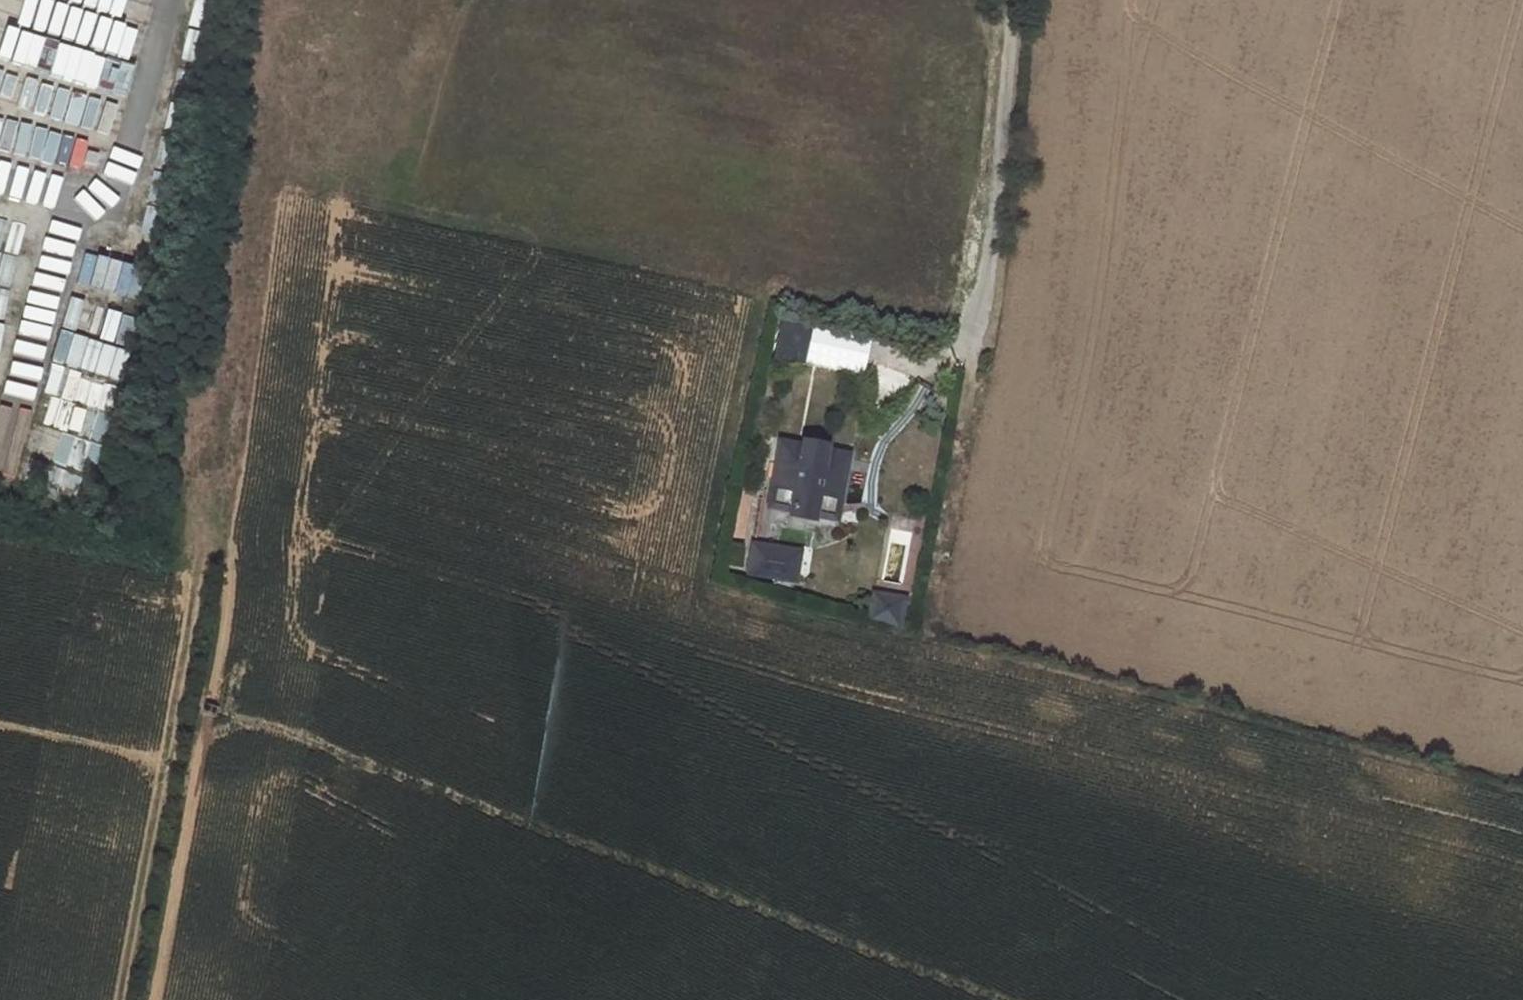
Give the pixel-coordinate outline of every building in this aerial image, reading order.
[(56,14),(3,0),(0,0),(0,32),(48,45),(56,14)] [(82,94),(89,63),(0,45),(0,77),(82,94)] [(61,152),(67,119),(0,106),(0,140),(61,152)] [(28,221),(0,216),(0,246),(22,250),(28,221)] [(11,280),(15,250),(0,248),(0,279),(11,280)] [(81,253),(73,283),(122,297),(130,267),(81,253)] [(100,414),(118,349),(55,332),(37,398),(100,414)] [(34,422),(10,483),(66,504),(90,444),(34,422)] [(842,462),(782,451),(773,506),(790,509),(789,516),(814,521),(815,514),(833,517),(842,462)] [(754,548),(749,573),(792,582),(797,557),(754,548)] [(903,610),(906,599),(878,593),(876,604),(903,610)] [(876,604),(872,622),(900,626),(903,610),(876,604)]
